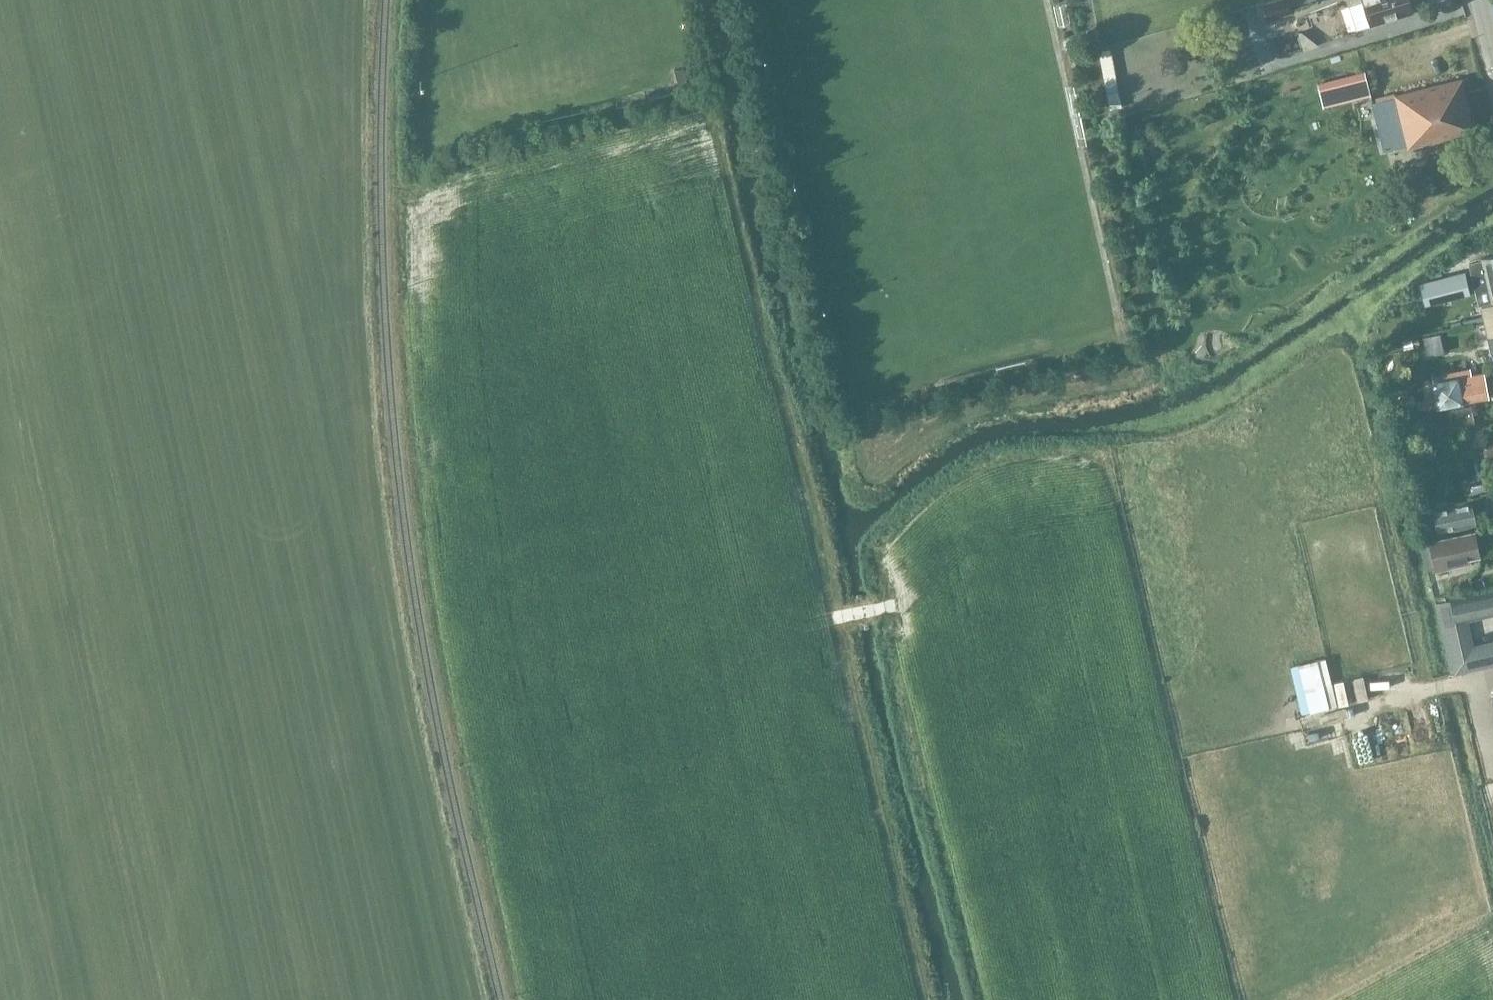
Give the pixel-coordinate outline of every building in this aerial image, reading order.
[(1264,1),(1269,19),(1293,12),(1289,0),(1268,0),(1264,1)] [(1348,5),(1357,30),(1369,26),(1414,12),(1410,0),(1347,0),(1348,5)] [(1365,72),(1330,80),(1318,83),(1323,106),(1337,103),(1370,95),(1365,72)] [(1407,146),(1474,130),(1462,78),(1395,94),(1395,96),(1371,102),(1383,150),(1407,144),(1407,146)] [(1094,89),(1097,104),(1108,102),(1105,87),(1094,89)] [(1492,301),(1492,256),(1482,258),(1482,260),(1470,263),(1476,291),(1489,288),(1492,301)] [(1464,270),(1429,279),(1435,302),(1470,293),(1464,270)] [(1485,321),(1492,358),(1492,304),(1481,307),(1485,321)] [(1434,347),(1451,343),(1448,332),(1432,336),(1434,347)] [(1473,384),(1460,386),(1458,377),(1433,382),(1438,407),(1489,397),(1485,372),(1471,375),(1473,384)] [(1436,428),(1435,424),(1448,421),(1449,425),(1468,421),(1464,407),(1431,415),(1408,424),(1407,420),(1393,425),(1395,430),(1400,444),(1414,439),(1417,447),(1440,438),(1436,428)] [(1483,439),(1488,456),(1492,455),(1492,437),(1483,439)] [(1432,508),(1435,519),(1419,522),(1422,536),(1477,524),(1471,500),(1432,508)] [(1431,542),(1436,566),(1437,572),(1469,565),(1468,559),(1479,557),(1474,533),(1431,542)] [(1436,605),(1451,674),(1492,665),(1492,646),(1470,651),(1463,621),(1492,615),(1492,590),(1451,599),(1451,600),(1436,605)] [(1315,661),(1305,663),(1309,687),(1319,686),(1315,661)] [(1319,677),(1325,702),(1346,697),(1340,672),(1319,677)] [(1482,687),(1488,716),(1492,715),(1492,685),(1482,687)]
